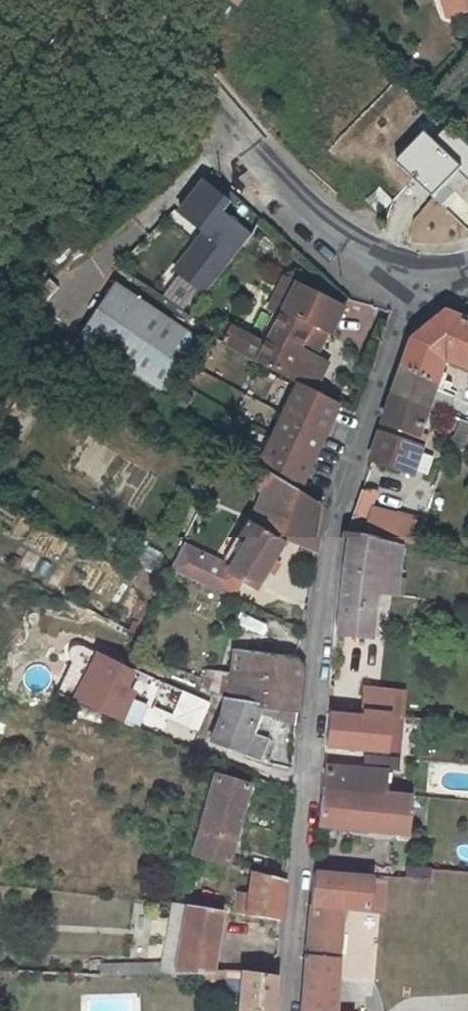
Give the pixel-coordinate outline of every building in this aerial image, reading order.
[(445,19),(455,16),(450,0),(440,0),(445,19)] [(455,16),(467,13),(467,0),(450,0),(455,16)] [(437,169),(461,184),(467,173),(467,163),(448,151),(437,169)] [(232,201),(201,178),(175,213),(199,232),(171,268),(207,295),(254,233),(225,211),(232,201)] [(380,187),(365,201),(378,215),(393,200),(380,187)] [(285,314),(299,286),(285,278),(271,307),(285,314)] [(199,338),(114,282),(80,333),(165,389),(199,338)] [(269,346),(262,360),(296,378),(297,377),(304,381),(318,388),(331,361),(318,354),(330,329),(335,331),(347,305),(301,283),(299,286),(285,314),(269,346)] [(449,313),(413,340),(447,360),(467,368),(467,321),(449,313)] [(228,342),(262,360),(269,346),(236,328),(228,342)] [(413,340),(403,370),(439,382),(447,360),(413,340)] [(439,382),(403,370),(395,394),(431,406),(447,411),(455,388),(439,382)] [(304,381),(265,465),(305,487),(341,407),(315,394),(318,388),(304,381)] [(395,394),(385,423),(421,435),(431,406),(395,394)] [(467,449),(467,418),(461,416),(451,443),(467,449)] [(232,560),(185,538),(170,572),(229,600),(242,578),(256,586),(264,572),(272,577),(278,566),(270,561),(283,539),(316,551),(322,507),(271,479),(256,520),(247,536),(235,555),(232,560)] [(375,511),(380,494),(363,489),(349,531),(399,541),(403,517),(375,511)] [(401,545),(423,549),(428,522),(403,517),(399,541),(398,545),(401,545)] [(247,536),(238,530),(226,550),(235,555),(247,536)] [(377,593),(396,595),(401,545),(398,545),(348,535),(338,633),(373,636),(377,593)] [(226,698),(298,706),(302,665),(293,657),(232,650),(226,698)] [(110,718),(109,720),(115,722),(127,692),(122,690),(128,673),(96,656),(77,704),(110,718)] [(404,691),(364,687),(362,710),(389,714),(388,719),(402,720),(404,691)] [(256,713),(297,718),(298,706),(226,698),(212,741),(237,752),(264,761),(271,741),(248,732),(256,713)] [(399,733),(387,731),(388,719),(389,714),(362,710),(362,716),(330,712),(327,744),(397,750),(399,733)] [(361,755),(361,766),(391,766),(392,756),(361,755)] [(323,788),(382,794),(384,771),(325,764),(323,788)] [(214,776),(193,854),(227,863),(247,786),(214,776)] [(382,794),(323,788),(320,824),(409,833),(412,797),(382,794)] [(303,1010),(339,1010),(347,909),(387,913),(391,878),(315,870),(303,1010)] [(434,882),(435,871),(415,870),(414,880),(434,882)] [(251,872),(248,896),(237,894),(234,913),(281,920),(283,898),(284,881),(251,872)] [(101,978),(158,976),(201,975),(209,975),(220,910),(187,904),(176,962),(101,964),(101,978)] [(241,1010),(273,1010),(276,975),(244,972),(241,1010)] [(221,975),(209,975),(201,975),(201,991),(220,992),(221,975)]
